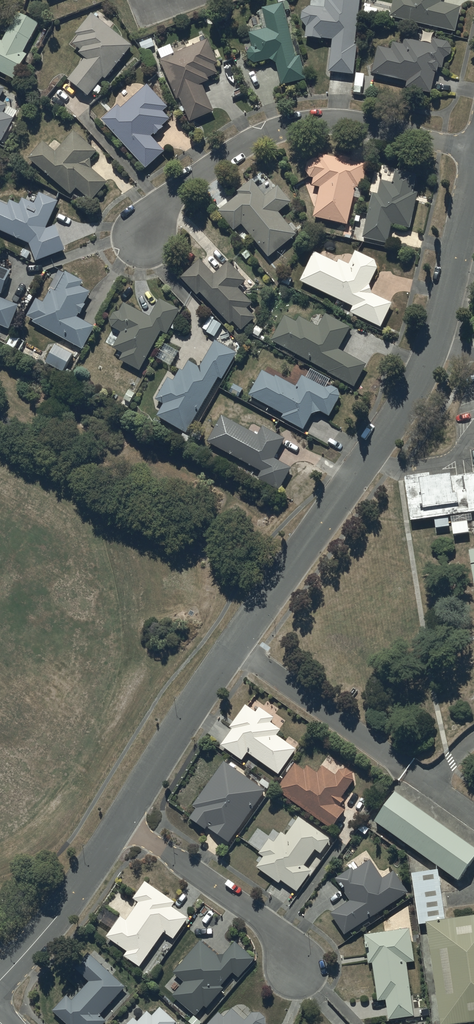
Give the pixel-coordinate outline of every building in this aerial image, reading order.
[(361,0),(330,0),(330,1),(326,0),(325,10),(311,8),(310,9),(309,9),(308,9),(307,10),(306,10),(306,11),(305,11),(305,12),(304,12),(304,13),(303,13),(303,14),(303,15),(302,15),(302,16),(302,17),(302,18),(302,19),(302,20),(302,21),(302,22),(302,23),(303,23),(303,24),(303,25),(304,25),(304,26),(305,27),(306,28),(307,28),(306,39),(333,42),(329,74),(355,77),(358,48),(355,47),(361,0)] [(391,19),(456,34),(462,10),(442,5),(443,0),(395,0),(391,19)] [(290,4),(263,11),(268,31),(250,35),(253,48),(248,55),(249,61),(256,66),(270,63),(277,66),(283,88),(307,82),(301,57),(297,58),(285,13),(291,12),(290,4)] [(15,82),(28,58),(23,56),(39,27),(18,16),(3,44),(0,43),(0,75),(15,82)] [(133,48),(93,16),(75,36),(78,39),(73,46),(82,53),(79,56),(86,61),(68,83),(89,99),(94,93),(99,97),(103,91),(98,87),(104,80),(106,82),(133,48)] [(162,62),(161,63),(178,102),(181,101),(184,107),(180,109),(182,114),(185,113),(190,125),(215,114),(203,88),(210,85),(208,81),(218,77),(215,68),(219,66),(208,41),(207,42),(204,34),(185,42),(185,40),(158,51),(162,62)] [(392,52),(378,49),(372,76),(408,84),(406,90),(431,96),(435,75),(438,75),(439,70),(442,70),(445,60),(446,60),(447,59),(448,59),(449,59),(449,58),(450,58),(450,57),(451,57),(451,56),(452,55),(452,54),(452,53),(453,52),(453,51),(452,50),(452,49),(452,48),(451,47),(451,46),(450,46),(450,45),(449,45),(433,41),(432,47),(405,40),(403,47),(394,45),(392,52)] [(119,107),(102,122),(147,171),(166,154),(152,139),(155,136),(156,138),(165,130),(163,128),(171,122),(164,114),(169,109),(148,87),(122,111),(119,107)] [(15,121),(4,115),(8,108),(0,103),(0,143),(2,144),(15,121)] [(44,144),(28,161),(72,198),(77,191),(92,204),(108,185),(92,171),(91,161),(97,156),(97,153),(74,134),(63,146),(55,139),(47,147),(44,144)] [(341,159),(340,161),(320,156),(318,161),(315,161),(314,161),(313,161),(313,162),(312,162),(311,162),(311,163),(310,163),(310,164),(309,164),(309,165),(308,165),(308,166),(308,167),(307,167),(307,168),(307,169),(307,170),(307,171),(307,172),(307,173),(307,174),(307,175),(308,176),(308,177),(309,178),(310,179),(311,180),(314,181),(312,188),(321,190),(314,219),(348,228),(357,190),(362,192),(368,168),(350,164),(350,161),(341,159)] [(378,197),(373,196),(363,240),(388,246),(393,226),(411,230),(419,195),(414,194),(417,178),(396,173),(393,186),(382,183),(378,197)] [(234,233),(242,227),(269,260),(297,238),(279,215),(292,205),(279,188),(266,199),(253,183),(239,194),(241,197),(219,214),(234,233)] [(0,204),(0,233),(29,246),(37,264),(66,252),(57,228),(46,232),(58,203),(40,195),(35,206),(23,200),(20,207),(11,202),(8,208),(0,204)] [(315,253),(301,284),(354,309),(351,315),(382,330),(393,306),(373,296),(370,287),(378,270),(376,263),(356,253),(350,267),(339,262),(338,265),(315,253)] [(198,298),(201,295),(231,327),(232,327),(238,333),(240,331),(242,334),(256,320),(247,311),(253,306),(239,291),(247,283),(229,264),(215,277),(201,262),(181,280),(198,298)] [(0,269),(0,296),(2,297),(12,274),(0,269)] [(84,352),(95,329),(78,320),(80,315),(82,316),(87,307),(85,306),(91,294),(81,289),(84,284),(66,275),(55,293),(51,292),(44,305),(36,301),(27,319),(34,323),(33,325),(84,352)] [(11,332),(20,308),(0,300),(0,327),(11,332)] [(181,313),(160,301),(151,319),(125,305),(120,313),(114,315),(110,323),(112,330),(122,335),(113,350),(123,356),(120,362),(141,373),(162,334),(167,337),(181,313)] [(286,317),(272,343),(328,374),(328,375),(355,390),(367,367),(339,351),(351,330),(326,316),(318,329),(300,319),(297,324),(286,317)] [(223,382),(237,355),(215,343),(200,369),(189,363),(183,373),(180,372),(174,383),(168,380),(156,402),(164,407),(158,418),(187,435),(219,380),(223,382)] [(56,346),(45,365),(63,375),(74,357),(56,346)] [(322,415),(330,419),(341,399),(341,398),(341,397),(341,396),(340,395),(340,394),(339,394),(339,393),(339,392),(338,392),(338,391),(337,391),(337,390),(336,390),(335,390),(335,389),(334,389),(333,389),(332,389),(331,389),(331,388),(330,389),(329,389),(328,389),(327,389),(326,390),(330,382),(311,371),(306,380),(302,378),(297,388),(277,378),(276,380),(263,373),(249,398),(284,417),(282,421),(304,432),(313,417),(322,415)] [(275,460),(285,441),(263,428),(258,437),(222,419),(208,445),(262,474),(258,482),(280,493),(292,469),(275,460)] [(404,476),(411,520),(473,511),(473,472),(451,475),(450,473),(430,476),(429,472),(404,476)] [(255,712),(244,704),(228,726),(231,728),(219,745),(241,760),(246,752),(278,774),(296,749),(276,735),(280,729),(270,722),(273,717),(258,707),(255,712)] [(265,790),(222,761),(191,806),(194,808),(187,818),(228,845),(265,790)] [(304,768),(295,762),(275,790),(333,831),(346,812),(341,808),(345,801),(342,799),(355,781),(354,774),(348,770),(340,770),(337,775),(323,765),(318,772),(307,764),(304,768)] [(395,793),(375,822),(458,882),(473,859),(473,850),(395,793)] [(274,844),(268,840),(258,854),(263,858),(255,868),(278,884),(280,882),(297,893),(312,872),(305,867),(316,852),(320,855),(331,841),(299,818),(286,837),(281,834),(274,844)] [(356,873),(353,868),(336,880),(351,902),(332,914),(346,936),(409,894),(395,873),(384,880),(372,862),(356,873)] [(438,871),(412,874),(419,925),(427,925),(446,922),(438,871)] [(171,903),(143,883),(132,898),(137,901),(124,918),(120,915),(105,937),(126,952),(123,956),(138,966),(162,933),(171,939),(184,920),(167,908),(171,903)] [(427,925),(442,1023),(473,1019),(473,918),(446,922),(427,925)] [(411,930),(366,936),(370,964),(374,963),(379,1001),(387,1000),(390,1020),(415,1016),(408,965),(416,964),(411,930)] [(220,960),(198,940),(168,974),(179,983),(168,995),(193,1017),(202,1007),(205,1008),(221,991),(218,988),(230,973),(236,978),(252,961),(233,945),(220,960)] [(88,954),(75,968),(90,982),(74,999),(68,993),(52,1010),(67,1023),(102,1023),(104,1021),(97,1015),(123,987),(88,954)] [(133,1018),(127,1023),(175,1023),(176,1022),(158,1006),(150,1015),(145,1011),(137,1021),(133,1018)] [(251,1013),(244,1021),(231,1009),(224,1016),(218,1011),(207,1023),(265,1023),(264,1018),(259,1013),(251,1013)]
